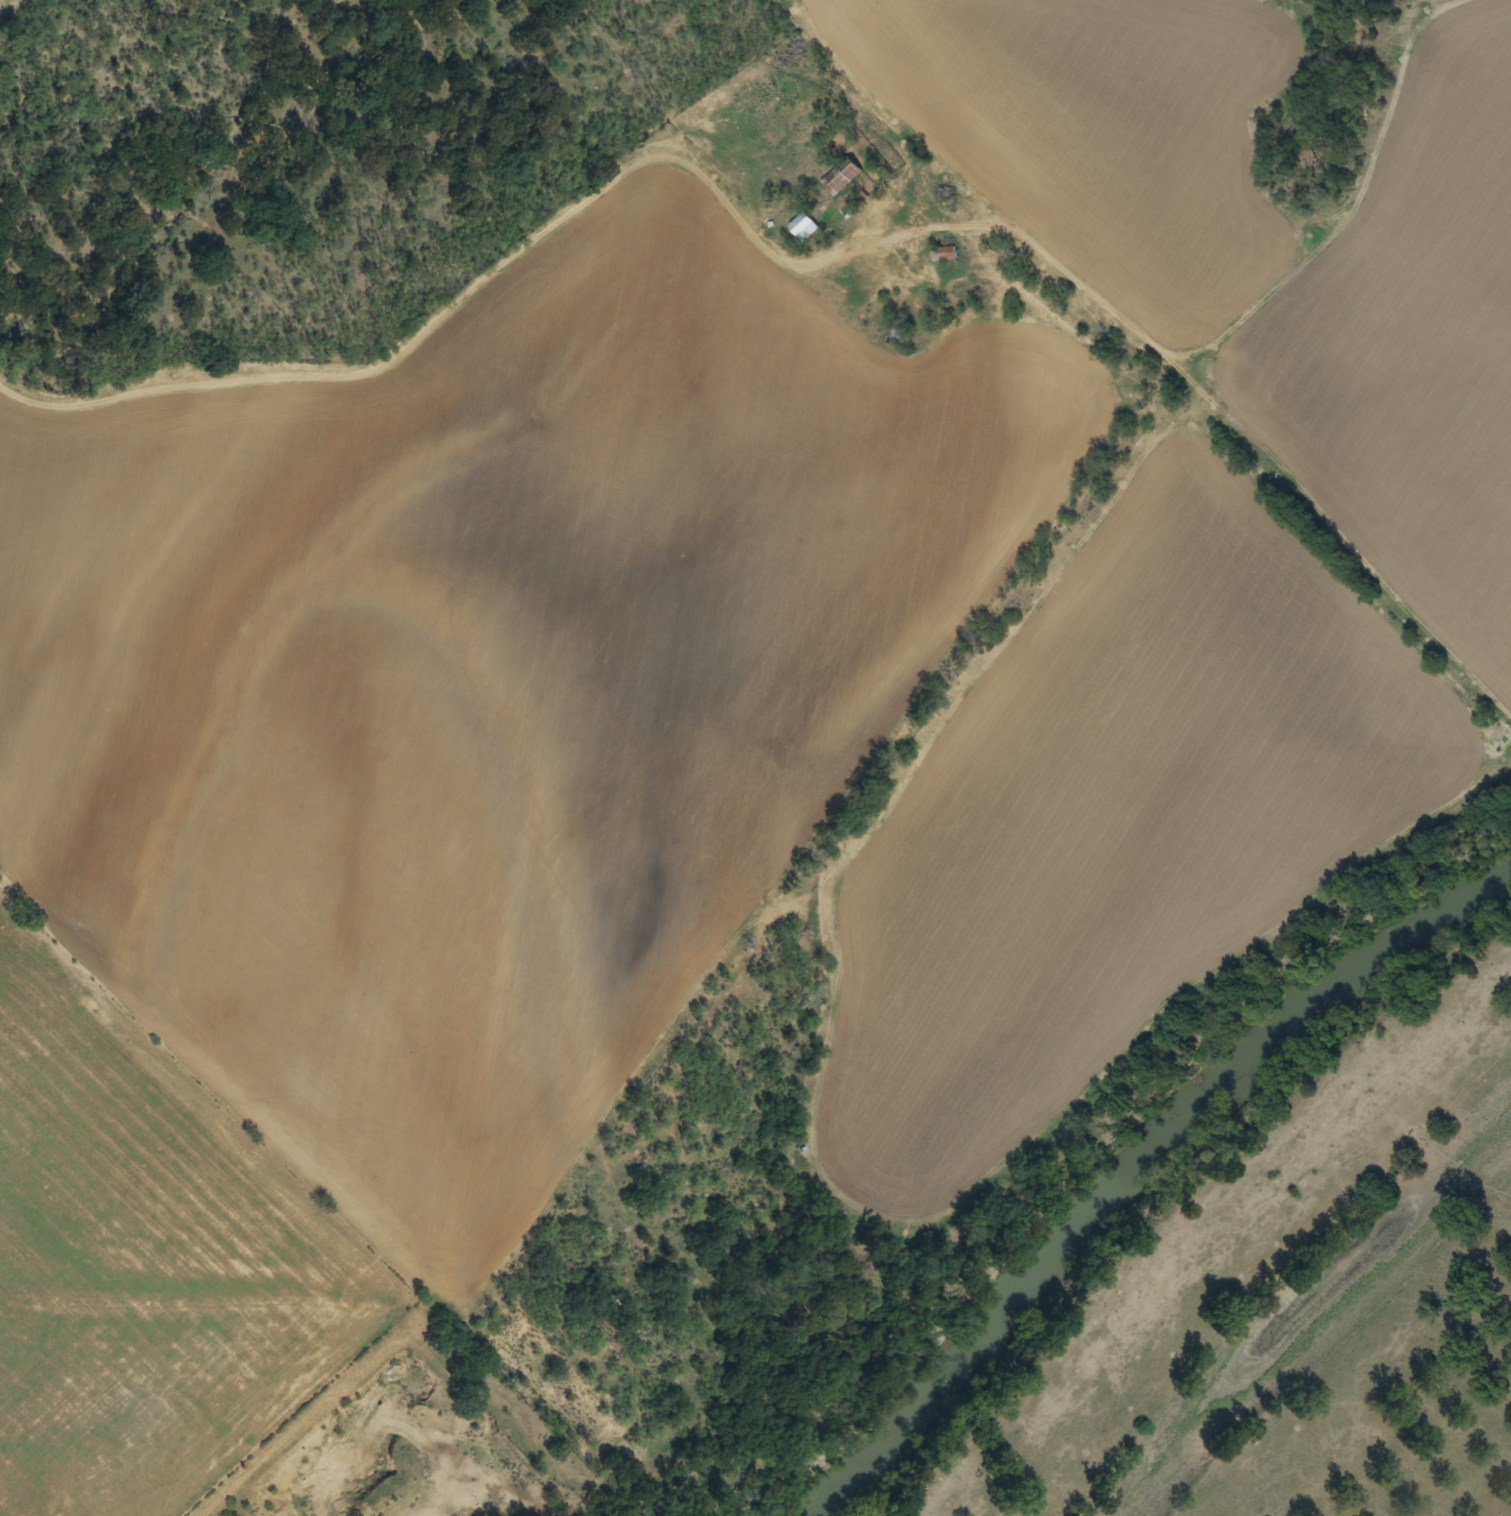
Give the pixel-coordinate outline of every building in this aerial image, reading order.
[(858,172),(844,157),(817,183),(832,198),(858,172)] [(800,244),(815,228),(800,213),(784,229),(800,244)] [(929,249),(929,261),(949,261),(949,249),(929,249)]
